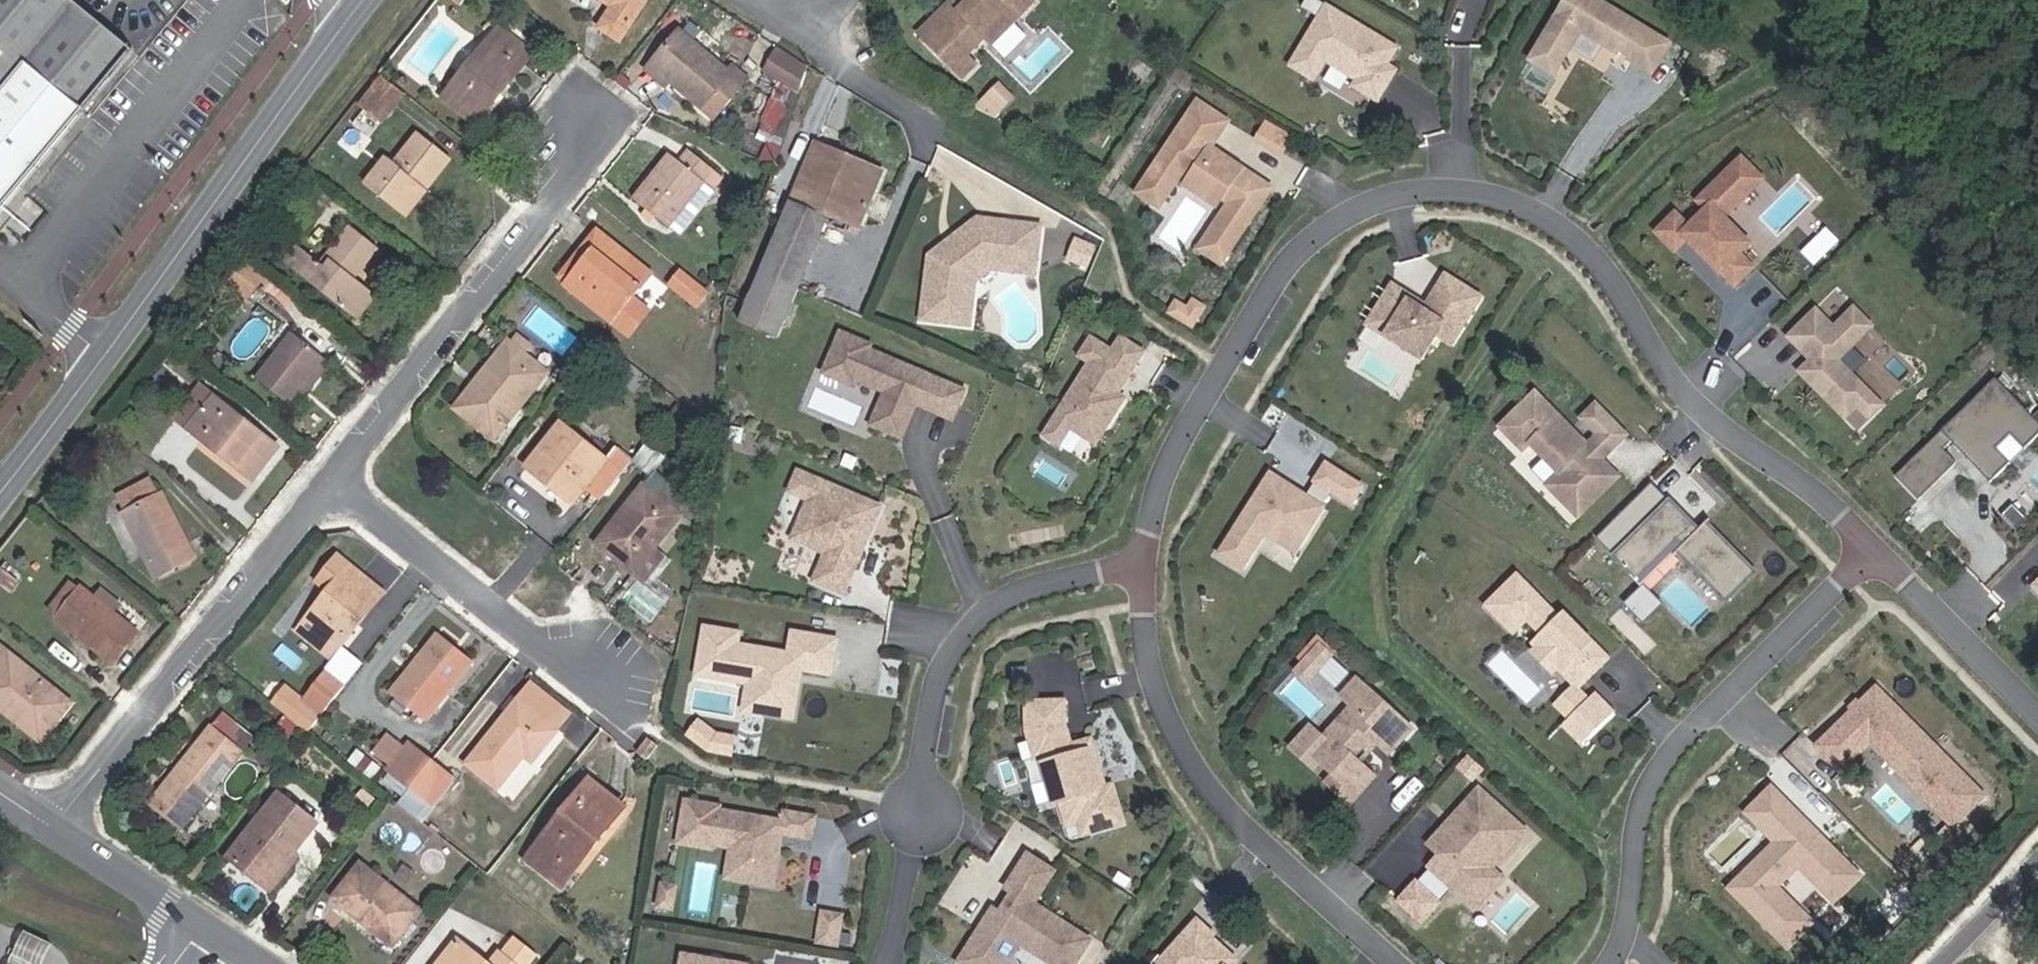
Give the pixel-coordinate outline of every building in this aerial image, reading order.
[(71,0),(0,0),(0,212),(133,52),(71,0)] [(648,0),(603,0),(615,7),(601,28),(621,41),(648,0)] [(920,34),(963,78),(976,65),(967,56),(984,38),(991,45),(1006,30),(1033,3),(1030,0),(970,0),(960,10),(951,2),(920,34)] [(951,2),(960,10),(970,0),(954,0),(951,2)] [(1579,33),(1617,55),(1622,46),(1633,52),(1628,61),(1652,75),(1671,43),(1596,0),(1564,0),(1529,61),(1554,76),(1579,33)] [(1399,50),(1328,7),(1291,68),(1316,83),(1327,63),(1358,82),(1354,89),(1379,103),(1389,87),(1380,81),(1389,66),(1399,50)] [(496,92),(519,64),(523,67),(533,54),(500,27),(443,99),(476,125),(500,95),(496,92)] [(998,52),(1013,36),(1006,30),(991,45),(998,52)] [(728,72),(680,32),(652,66),(672,82),(715,118),(747,80),(732,68),(728,72)] [(1633,52),(1622,46),(1617,55),(1628,61),(1633,52)] [(801,89),(806,72),(777,53),(768,69),(801,89)] [(500,95),(523,67),(519,64),(496,92),(500,95)] [(672,82),(652,66),(648,71),(667,88),(672,82)] [(1398,72),(1389,66),(1380,81),(1389,87),(1398,72)] [(379,122),(403,92),(382,76),(358,106),(379,122)] [(982,103),(996,117),(1019,95),(1005,80),(982,103)] [(1199,103),(1138,195),(1161,209),(1182,177),(1189,181),(1216,199),(1229,208),(1206,242),(1218,250),(1213,258),(1223,265),(1269,195),(1240,176),(1244,170),(1212,149),(1229,123),(1199,103)] [(1293,137),(1266,120),(1253,141),(1281,157),(1293,137)] [(1103,147),(1110,136),(1099,129),(1092,141),(1103,147)] [(395,164),(387,157),(365,185),(394,209),(417,180),(427,189),(451,158),(419,134),(395,164)] [(856,228),(880,171),(813,143),(789,201),(827,216),(856,228)] [(668,227),(704,181),(712,188),(722,176),(690,151),(680,163),(671,154),(635,201),(668,227)] [(1685,243),(1734,288),(1753,267),(1739,254),(1751,240),(1724,215),(1761,175),(1738,154),(1696,201),(1705,209),(1689,226),(1675,213),(1655,235),(1676,253),(1685,243)] [(1269,195),(1273,189),(1244,170),(1240,176),(1269,195)] [(427,189),(417,180),(394,209),(404,216),(427,189)] [(1216,199),(1189,181),(1184,189),(1211,207),(1216,199)] [(796,288),(827,216),(789,201),(759,272),(796,288)] [(974,281),(991,268),(1034,273),(1039,227),(978,219),(957,235),(957,241),(935,258),(930,257),(922,318),(968,324),(974,281)] [(1821,263),(1841,237),(1829,227),(1809,254),(1821,263)] [(379,248),(356,230),(332,261),(326,268),(321,264),(312,257),(299,273),(350,313),(369,289),(354,278),(379,248)] [(639,304),(630,296),(648,273),(595,232),(585,246),(591,250),(564,285),(626,335),(640,318),(633,312),(639,304)] [(935,258),(957,241),(957,235),(930,257),(935,258)] [(1095,248),(1077,240),(1068,259),(1086,267),(1095,248)] [(1201,250),(1213,258),(1218,250),(1206,242),(1201,250)] [(312,257),(298,246),(285,262),(299,273),(312,257)] [(564,285),(591,250),(585,246),(558,280),(564,285)] [(332,261),(327,257),(321,264),(326,268),(332,261)] [(707,292),(680,271),(668,286),(695,307),(707,292)] [(776,338),(796,288),(759,272),(738,322),(776,338)] [(248,298),(218,273),(214,277),(245,302),(248,298)] [(1411,297),(1391,284),(1366,325),(1421,359),(1436,335),(1451,345),(1481,297),(1445,275),(1425,305),(1423,310),(1409,301),(1411,297)] [(376,295),(369,289),(350,313),(357,319),(376,295)] [(1409,301),(1423,310),(1425,305),(1411,297),(1409,301)] [(1173,317),(1193,329),(1205,309),(1194,302),(1189,311),(1180,306),(1173,317)] [(640,318),(646,309),(639,304),(633,312),(640,318)] [(1170,315),(1173,317),(1180,306),(1177,304),(1170,315)] [(1870,420),(1883,407),(1839,362),(1873,328),(1855,310),(1835,329),(1817,311),(1790,339),(1804,353),(1811,346),(1819,355),(1812,362),(1800,373),(1845,419),(1857,407),(1870,420)] [(839,331),(822,372),(853,385),(855,379),(883,391),(869,424),(900,438),(927,374),(868,349),(870,344),(839,331)] [(323,357),(293,333),(256,378),(287,404),(298,390),(323,357)] [(523,353),(531,344),(517,334),(510,342),(523,353)] [(1090,363),(1044,436),(1059,446),(1070,429),(1084,438),(1095,421),(1106,428),(1125,398),(1118,394),(1110,389),(1119,376),(1111,371),(1119,358),(1134,368),(1144,353),(1121,338),(1113,352),(1092,339),(1080,357),(1090,363)] [(494,439),(547,372),(523,353),(510,342),(508,341),(477,380),(482,384),(460,412),(494,439)] [(1811,346),(1804,353),(1812,362),(1819,355),(1811,346)] [(329,362),(323,357),(298,390),(303,395),(329,362)] [(1134,368),(1119,358),(1111,371),(1119,376),(1110,389),(1118,394),(1134,368)] [(1895,478),(1918,501),(1956,463),(1944,450),(1951,443),(1990,483),(2010,463),(1997,450),(2011,436),(2024,449),(2037,434),(2037,423),(1993,379),(1895,478)] [(460,412),(482,384),(477,380),(455,409),(460,412)] [(945,382),(933,412),(951,420),(964,390),(945,382)] [(189,429),(214,398),(201,387),(175,419),(189,429)] [(1499,427),(1523,451),(1530,444),(1558,473),(1546,485),(1578,518),(1620,477),(1602,459),(1587,444),(1535,391),(1499,427)] [(277,446),(214,398),(189,429),(252,478),(277,446)] [(1596,403),(1581,418),(1596,434),(1612,450),(1627,435),(1596,403)] [(1106,428),(1095,421),(1084,438),(1095,445),(1106,428)] [(606,459),(561,424),(524,470),(543,484),(545,481),(549,484),(546,487),(573,509),(587,491),(599,501),(633,460),(616,447),(606,459)] [(1612,450),(1596,434),(1587,444),(1602,459),(1612,450)] [(1361,487),(1326,465),(1315,481),(1332,492),(1351,504),(1361,487)] [(880,507),(798,472),(790,491),(810,500),(800,522),(817,529),(818,534),(813,548),(826,553),(814,581),(843,593),(861,552),(856,550),(862,537),(866,539),(880,507)] [(1288,485),(1271,474),(1220,554),(1242,568),(1264,533),(1283,544),(1291,532),(1302,539),(1323,507),(1306,497),(1295,490),(1292,493),(1286,488),(1288,485)] [(128,512),(159,496),(150,479),(119,495),(128,512)] [(1332,492),(1315,481),(1306,497),(1323,507),(1332,492)] [(654,549),(681,516),(644,486),(597,545),(634,575),(654,549)] [(195,558),(162,494),(159,496),(128,512),(124,514),(157,577),(195,558)] [(1669,502),(1613,557),(1637,580),(1677,541),(1682,546),(1677,551),(1725,601),(1754,573),(1705,523),(1697,530),(1693,534),(1688,529),(1692,525),(1669,502)] [(817,529),(800,522),(793,539),(813,548),(818,534),(817,529)] [(1697,530),(1692,525),(1688,529),(1693,534),(1697,530)] [(1302,539),(1291,532),(1283,544),(1295,552),(1302,539)] [(866,539),(862,537),(856,550),(861,552),(866,539)] [(664,557),(654,549),(634,575),(645,582),(664,557)] [(341,647),(384,594),(338,557),(318,582),(330,591),(307,620),(341,647)] [(1532,653),(1552,674),(1557,669),(1573,684),(1577,689),(1601,665),(1586,650),(1593,643),(1562,612),(1557,617),(1516,575),(1485,606),(1513,634),(1527,621),(1540,634),(1532,643),(1537,648),(1532,653)] [(57,618),(81,588),(71,580),(47,610),(57,618)] [(1661,605),(1644,587),(1626,605),(1644,623),(1661,605)] [(138,632),(112,613),(119,605),(101,590),(94,598),(81,588),(57,618),(57,619),(114,664),(138,632)] [(341,647),(307,620),(298,631),(332,658),(341,647)] [(739,633),(706,627),(697,673),(749,683),(767,686),(762,713),(792,718),(801,669),(831,675),(837,641),(793,633),(789,654),(737,645),(739,633)] [(426,719),(472,663),(438,637),(392,693),(426,719)] [(1586,650),(1601,665),(1608,658),(1593,643),(1586,650)] [(1316,672),(1330,656),(1318,646),(1304,661),(1316,672)] [(8,652),(0,662),(0,699),(31,723),(26,729),(40,741),(71,702),(8,652)] [(1316,672),(1304,661),(1294,672),(1306,683),(1316,672)] [(321,716),(344,687),(327,673),(304,702),(321,716)] [(1374,778),(1353,759),(1370,741),(1387,756),(1411,729),(1355,679),(1339,697),(1349,707),(1321,738),(1307,754),(1318,764),(1331,776),(1324,784),(1348,806),(1374,778)] [(762,713),(767,686),(749,683),(744,709),(762,713)] [(1575,696),(1580,692),(1577,689),(1573,684),(1553,704),(1568,719),(1583,704),(1575,696)] [(556,731),(555,730),(568,713),(534,685),(520,702),(518,701),(467,764),(497,789),(524,755),(532,761),(556,731)] [(1949,824),(1980,793),(1954,766),(1873,685),(1813,744),(1826,757),(1847,737),(1859,748),(1866,741),(1949,824)] [(1580,692),(1575,696),(1583,704),(1568,719),(1562,725),(1581,744),(1613,712),(1594,693),(1588,699),(1580,692)] [(0,699),(0,709),(26,729),(31,723),(0,699)] [(1080,824),(1084,837),(1124,825),(1112,788),(1105,790),(1093,751),(1084,754),(1081,745),(1071,748),(1065,728),(1062,703),(1025,707),(1029,736),(1031,744),(1036,759),(1042,758),(1056,806),(1062,804),(1069,827),(1080,824)] [(691,742),(736,752),(740,731),(695,722),(691,742)] [(1307,754),(1321,738),(1308,727),(1287,751),(1311,772),(1318,764),(1307,754)] [(191,815),(242,752),(211,728),(150,804),(181,829),(191,815)] [(392,765),(405,749),(388,736),(375,752),(392,765)] [(645,759),(657,744),(648,738),(636,753),(645,759)] [(1081,745),(1084,754),(1093,751),(1091,742),(1081,745)] [(410,787),(431,761),(409,744),(405,749),(392,765),(388,769),(410,787)] [(1020,747),(1024,763),(1036,759),(1031,744),(1020,747)] [(432,805),(453,779),(431,761),(410,787),(432,805)] [(1848,867),(1763,782),(1741,804),(1771,834),(1730,874),(1785,929),(1806,908),(1793,894),(1786,901),(1764,880),(1791,854),(1825,889),(1848,867)] [(593,848),(622,812),(585,783),(528,855),(558,878),(586,842),(593,848)] [(1524,831),(1478,790),(1445,826),(1457,837),(1439,856),(1429,868),(1463,899),(1491,867),(1524,831)] [(292,855),(318,824),(280,793),(228,857),(260,882),(280,858),(286,863),(292,855)] [(720,806),(685,800),(678,844),(713,850),(714,846),(730,849),(748,852),(743,882),(773,888),(780,849),(777,845),(778,837),(782,834),(812,839),(816,817),(784,812),(783,821),(720,810),(720,806)] [(206,826),(191,815),(181,829),(195,840),(206,826)] [(1439,856),(1457,837),(1445,826),(1428,845),(1439,856)] [(564,883),(593,848),(586,842),(558,878),(564,883)] [(743,882),(748,852),(730,849),(725,879),(743,882)] [(1047,883),(1055,870),(1029,854),(1020,867),(1047,883)] [(270,890),(296,858),(292,855),(286,863),(280,858),(260,882),(270,890)] [(420,911),(361,864),(333,899),(362,922),(365,918),(370,921),(367,926),(393,946),(420,911)] [(961,961),(966,963),(1007,963),(1022,941),(1042,954),(1054,935),(1067,943),(1060,955),(1074,963),(1075,963),(1091,938),(1035,902),(1047,883),(1020,867),(1008,887),(1015,891),(1002,912),(989,932),(982,928),(961,961)] [(1501,876),(1491,867),(1463,899),(1473,908),(1501,876)] [(1440,901),(1418,881),(1399,902),(1420,922),(1440,901)] [(662,884),(659,899),(674,901),(676,887),(662,884)] [(674,901),(659,899),(658,907),(672,909),(674,901)] [(982,928),(989,932),(1002,912),(995,908),(982,928)] [(822,912),(816,943),(837,946),(842,915),(822,912)] [(1232,960),(1208,938),(1211,936),(1195,922),(1161,960),(1157,956),(1150,963),(1229,963),(1232,960)] [(10,963),(42,963),(52,944),(25,933),(10,963)] [(1054,935),(1042,954),(1058,963),(1074,963),(1060,955),(1067,943),(1054,935)] [(458,940),(440,963),(489,963),(458,940)] [(514,940),(502,955),(514,963),(528,963),(534,956),(514,940)] [(502,955),(500,953),(491,963),(514,963),(502,955)] [(683,955),(681,963),(734,963),(683,955)]
